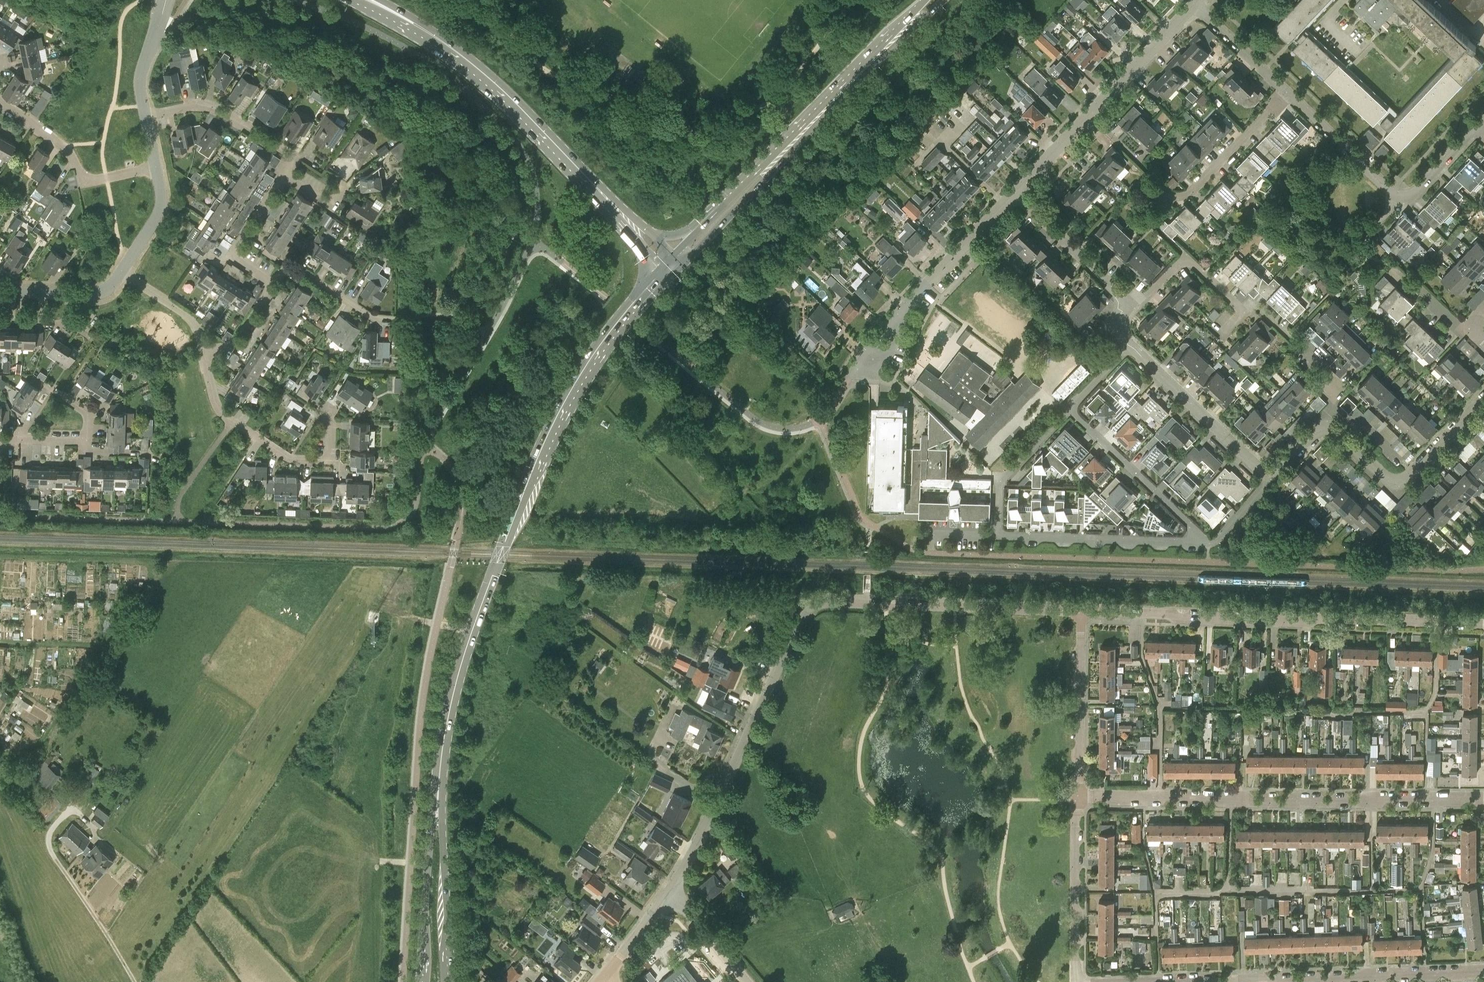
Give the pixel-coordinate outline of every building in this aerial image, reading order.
[(1082,0),(1073,0),(1071,2),(1076,6),(1078,9),(1081,5),(1079,3),(1082,0)] [(1120,1),(1127,8),(1123,11),(1135,22),(1145,12),(1133,1),(1132,0),(1120,0),(1120,1)] [(1273,28),(1288,42),(1292,38),(1291,37),(1293,35),(1297,31),(1298,32),(1302,28),(1302,27),(1301,26),(1303,24),(1303,25),(1307,21),(1308,21),(1312,17),(1311,16),(1312,14),(1313,14),(1317,10),(1318,11),(1322,7),(1320,5),(1322,3),(1323,4),(1327,0),(1299,0),(1273,28)] [(1354,6),(1362,13),(1364,11),(1366,14),(1364,15),(1378,28),(1395,10),(1399,13),(1399,24),(1410,23),(1409,13),(1411,11),(1428,27),(1430,25),(1444,37),(1447,40),(1445,42),(1456,53),(1465,43),(1469,46),(1473,51),(1477,47),(1471,41),(1427,0),(1357,0),(1357,3),(1354,5),(1354,6)] [(1450,3),(1472,24),(1483,12),(1483,0),(1454,0),(1450,3)] [(1072,16),(1077,11),(1068,3),(1064,8),(1072,16)] [(12,10),(18,14),(21,10),(15,6),(12,10)] [(27,14),(21,10),(18,14),(24,18),(27,14)] [(1118,12),(1110,21),(1124,34),(1128,30),(1128,29),(1131,25),(1123,18),(1124,17),(1118,12)] [(29,39),(15,29),(19,23),(15,20),(10,26),(0,42),(10,48),(16,39),(19,41),(29,39)] [(1053,20),(1042,33),(1054,45),(1059,40),(1052,33),(1051,31),(1057,24),(1053,20)] [(1120,39),(1124,34),(1110,21),(1101,30),(1107,36),(1108,35),(1115,42),(1119,38),(1120,39)] [(10,26),(9,28),(0,22),(0,42),(10,26)] [(1291,37),(1292,38),(1294,39),(1295,41),(1298,43),(1301,40),(1298,37),(1304,30),(1303,29),(1302,28),(1298,32),(1297,31),(1293,35),(1291,37)] [(1293,48),(1324,78),(1339,62),(1336,58),(1334,59),(1332,58),(1333,57),(1329,53),(1330,52),(1325,48),(1324,50),(1322,48),(1323,47),(1319,44),(1319,43),(1315,39),(1314,40),(1312,38),(1308,34),(1309,33),(1308,32),(1307,33),(1304,30),(1298,37),(1301,40),(1298,43),(1293,48)] [(1080,40),(1088,47),(1087,48),(1100,60),(1108,50),(1096,39),(1096,38),(1089,31),(1085,33),(1080,40)] [(1053,58),(1060,51),(1041,32),(1033,40),(1053,58)] [(1196,40),(1187,49),(1201,62),(1205,66),(1214,56),(1210,53),(1214,49),(1208,44),(1198,33),(1193,38),(1196,40)] [(41,36),(29,39),(19,41),(21,53),(37,49),(44,48),(41,36)] [(1091,69),(1100,60),(1087,48),(1079,41),(1068,52),(1078,62),(1080,59),(1091,69)] [(1456,53),(1444,66),(1462,83),(1483,61),(1468,47),(1469,46),(1465,43),(1456,53)] [(180,59),(183,72),(189,71),(192,86),(206,83),(202,64),(194,66),(192,56),(191,56),(189,47),(178,49),(180,59)] [(37,49),(21,53),(24,64),(40,61),(37,49)] [(183,72),(180,59),(178,49),(170,50),(172,60),(169,61),(171,72),(164,73),(168,92),(181,89),(178,74),(183,72)] [(1193,71),(1201,62),(1187,49),(1179,58),(1177,55),(1173,60),(1183,70),(1187,66),(1193,71)] [(229,56),(224,53),(212,71),(219,76),(214,83),(224,89),(233,75),(227,71),(231,65),(226,61),(229,56)] [(1179,74),(1183,70),(1173,60),(1168,64),(1171,66),(1163,75),(1176,88),(1185,79),(1179,74)] [(40,61),(24,64),(26,77),(36,74),(42,73),(40,61)] [(1056,78),(1069,90),(1070,89),(1072,91),(1077,85),(1075,84),(1078,80),(1070,73),(1072,71),(1061,61),(1056,67),(1062,72),(1056,78)] [(1400,150),(1462,83),(1444,66),(1400,113),(1398,115),(1389,107),(1387,109),(1381,104),(1383,102),(1377,97),(1376,99),(1370,94),(1372,92),(1361,82),(1360,84),(1354,79),(1356,77),(1351,72),(1349,74),(1343,69),(1345,67),(1339,62),(1324,78),(1374,124),(1378,119),(1381,122),(1380,123),(1386,128),(1387,128),(1390,130),(1385,136),(1400,150)] [(1239,69),(1235,65),(1219,80),(1232,93),(1246,79),(1237,71),(1239,69)] [(253,75),(246,70),(229,96),(239,102),(246,92),(251,95),(257,86),(252,82),(254,80),(251,78),(253,75)] [(1047,79),(1040,72),(1029,84),(1053,107),(1062,99),(1049,86),(1048,87),(1044,83),(1047,79)] [(9,83),(24,93),(31,83),(25,79),(15,73),(9,83)] [(39,80),(34,77),(36,74),(26,77),(25,79),(31,83),(33,80),(37,83),(39,80)] [(1168,97),(1176,88),(1163,75),(1154,83),(1152,81),(1148,86),(1158,96),(1162,92),(1168,97)] [(1254,88),(1246,79),(1232,93),(1245,105),(1255,105),(1264,95),(1260,91),(1261,90),(1256,85),(1254,88)] [(980,85),(976,81),(972,85),(976,89),(980,85)] [(17,104),(24,93),(9,83),(2,93),(17,104)] [(1036,125),(1045,115),(1034,104),(1037,101),(1028,93),(1028,92),(1022,87),(1014,95),(1020,101),(1022,98),(1026,102),(1024,105),(1028,109),(1024,113),(1036,125)] [(261,117),(274,125),(286,106),(267,93),(259,106),(265,110),(261,117)] [(47,99),(41,95),(30,112),(36,116),(47,99)] [(325,97),(321,102),(327,106),(330,101),(325,97)] [(995,97),(991,102),(1000,110),(1004,106),(995,97)] [(1129,129),(1137,137),(1150,124),(1141,115),(1142,114),(1134,106),(1124,117),(1128,121),(1122,127),(1127,132),(1129,129)] [(999,132),(1003,127),(997,122),(982,107),(975,114),(978,117),(984,123),(985,121),(992,127),(993,126),(999,132)] [(358,112),(352,108),(349,112),(350,116),(354,118),(358,112)] [(300,132),(304,134),(312,122),(295,111),(282,131),(295,140),(300,132)] [(1216,112),(1212,117),(1203,126),(1217,139),(1225,131),(1228,133),(1232,129),(1221,119),(1222,118),(1216,112)] [(945,114),(941,118),(945,122),(949,118),(945,114)] [(333,120),(328,117),(325,122),(313,139),(319,143),(322,138),(332,145),(344,127),(333,120)] [(1006,131),(1019,143),(1028,135),(1015,122),(1011,118),(1008,121),(1005,118),(1003,120),(1001,118),(997,122),(1003,127),(1006,131)] [(1284,118),(1275,127),(1291,142),(1306,126),(1298,118),(1291,125),(1284,118)] [(967,129),(974,134),(982,124),(975,119),(967,129)] [(193,143),(196,143),(200,124),(190,126),(190,124),(177,127),(178,134),(172,136),(175,152),(187,150),(185,142),(193,141),(193,143)] [(208,129),(200,124),(196,143),(202,146),(204,143),(211,148),(221,133),(210,126),(208,129)] [(1150,124),(1137,137),(1146,145),(1143,148),(1148,152),(1163,137),(1159,133),(1150,124)] [(1203,126),(1194,135),(1191,139),(1197,145),(1207,155),(1211,150),(1209,148),(1217,139),(1203,126)] [(1291,142),(1275,127),(1260,142),(1269,151),(1275,144),(1282,151),(1291,142)] [(1369,129),(1360,137),(1373,149),(1381,140),(1369,129)] [(998,140),(1011,152),(1019,143),(1006,131),(998,140)] [(358,133),(342,157),(357,167),(373,143),(358,133)] [(989,149),(1002,161),(1011,152),(998,140),(993,144),(984,136),(980,141),(984,146),(985,145),(989,148),(989,149)] [(5,139),(0,147),(0,157),(7,161),(16,145),(5,139)] [(1191,139),(1187,143),(1178,152),(1192,165),(1200,157),(1203,159),(1207,155),(1197,145),(1191,139)] [(404,140),(401,142),(405,148),(394,155),(398,160),(408,153),(412,150),(404,140)] [(256,151),(249,161),(264,171),(269,164),(267,162),(269,159),(273,154),(254,141),(249,147),(256,151)] [(1269,151),(1260,142),(1245,158),(1261,173),(1269,164),(1262,157),(1269,151)] [(380,155),(388,150),(385,144),(377,150),(380,155)] [(1382,157),(1388,150),(1383,144),(1376,152),(1382,157)] [(981,150),(976,145),(972,149),(977,154),(981,150)] [(937,146),(929,154),(938,163),(946,155),(937,146)] [(36,167),(31,176),(39,181),(46,171),(41,168),(50,155),(38,147),(28,162),(36,167)] [(1111,154),(1103,162),(1116,175),(1128,163),(1127,161),(1113,147),(1108,151),(1111,154)] [(1309,158),(1313,153),(1307,148),(1303,153),(1309,158)] [(977,154),(972,149),(968,153),(967,154),(972,160),(977,154)] [(981,157),(994,170),(1002,161),(989,149),(981,157)] [(1184,174),(1192,165),(1178,152),(1170,161),(1166,165),(1182,181),(1186,176),(1184,174)] [(930,171),(938,163),(929,154),(921,162),(924,165),(930,171)] [(985,179),(994,170),(981,157),(972,166),(985,179)] [(1463,166),(1479,181),(1483,176),(1483,159),(1479,164),(1471,157),(1463,166)] [(1264,176),(1261,173),(1245,158),(1237,167),(1238,168),(1235,172),(1240,177),(1237,180),(1246,189),(1249,191),(1256,184),(1253,181),(1256,178),(1259,181),(1264,176)] [(264,171),(249,161),(243,171),(256,180),(257,177),(259,179),(264,171)] [(1107,184),(1116,175),(1103,162),(1094,171),(1092,168),(1088,173),(1098,183),(1102,179),(1107,184)] [(382,187),(381,178),(379,166),(364,177),(360,177),(361,189),(382,187)] [(1479,181),(1463,166),(1448,182),(1463,196),(1458,190),(1464,184),(1467,187),(1464,189),(1468,193),(1470,190),(1471,190),(1479,181)] [(952,169),(949,173),(971,194),(979,185),(961,167),(956,172),(952,169)] [(49,192),(58,179),(46,171),(39,181),(36,186),(44,192),(39,200),(47,206),(54,196),(49,192)] [(256,180),(243,171),(236,181),(251,191),(256,184),(254,182),(256,180)] [(260,182),(266,187),(269,182),(271,183),(274,178),(266,173),(264,177),(264,179),(262,179),(260,182)] [(945,177),(954,186),(949,191),(962,203),(971,194),(949,173),(945,177)] [(1095,187),(1098,183),(1088,173),(1083,177),(1086,179),(1078,188),(1091,201),(1100,192),(1095,187)] [(1174,177),(1169,183),(1173,187),(1179,181),(1174,177)] [(226,189),(228,190),(243,200),(244,197),(246,199),(251,191),(236,181),(233,179),(226,189)] [(1215,189),(1231,204),(1246,189),(1237,180),(1230,187),(1223,181),(1215,189)] [(256,188),(253,192),(261,198),(265,192),(263,191),(266,187),(260,182),(258,185),(258,188),(256,188)] [(1463,196),(1448,182),(1433,198),(1450,213),(1458,204),(1457,202),(1463,196)] [(1273,195),(1278,190),(1273,185),(1268,190),(1273,195)] [(243,200),(228,190),(226,189),(224,187),(217,198),(221,200),(234,209),(236,206),(238,207),(243,200)] [(932,191),(954,211),(962,203),(949,191),(947,188),(942,193),(935,187),(932,191)] [(1083,210),(1091,201),(1078,188),(1070,196),(1067,194),(1063,199),(1074,209),(1077,205),(1083,210)] [(876,189),(867,198),(872,202),(880,193),(876,189)] [(1231,204),(1215,189),(1200,205),(1209,213),(1211,212),(1218,218),(1223,213),(1231,204)] [(932,208),(945,221),(954,211),(932,191),(931,191),(940,200),(932,208)] [(246,202),(253,207),(256,202),(257,203),(261,198),(253,192),(250,196),(251,199),(249,199),(246,202)] [(294,202),(292,205),(305,213),(312,203),(297,193),(292,201),(294,202)] [(925,209),(929,205),(923,200),(917,194),(913,197),(925,209)] [(71,206),(54,196),(47,206),(41,216),(58,227),(71,206)] [(928,196),(923,200),(929,205),(933,201),(928,196)] [(280,197),(277,201),(274,207),(280,211),(283,206),(282,205),(284,204),(287,201),(280,197)] [(221,200),(217,198),(211,208),(214,210),(229,220),(234,213),(232,211),(234,209),(221,200)] [(1454,217),(1450,213),(1433,198),(1419,213),(1428,222),(1434,228),(1441,221),(1441,222),(1444,219),(1448,224),(1454,217)] [(346,214),(366,227),(378,208),(372,204),(365,199),(361,205),(355,201),(346,214)] [(909,200),(902,208),(912,218),(914,220),(922,212),(909,200)] [(240,213),(246,217),(249,212),(251,213),(254,208),(253,207),(246,202),(243,207),(244,209),(242,209),(240,213)] [(926,240),(907,222),(912,218),(902,208),(896,203),(892,208),(906,222),(903,226),(906,230),(898,238),(904,244),(914,253),(926,240)] [(284,214),(299,223),(305,213),(292,205),(291,207),(289,206),(284,214)] [(1179,214),(1194,229),(1209,213),(1200,205),(1194,212),(1187,205),(1179,214)] [(1242,214),(1248,220),(1249,221),(1255,215),(1259,211),(1258,210),(1254,206),(1250,210),(1246,210),(1242,214)] [(274,207),(270,212),(267,217),(273,221),(275,218),(275,216),(277,215),(280,211),(274,207)] [(936,229),(945,221),(932,208),(924,217),(936,229)] [(229,220),(214,210),(208,220),(221,229),(222,226),(224,228),(229,220)] [(871,210),(868,214),(873,218),(877,213),(871,210)] [(317,221),(323,225),(330,215),(324,211),(317,221)] [(245,222),(243,221),(246,217),(240,213),(238,216),(238,218),(236,218),(233,222),(241,228),(245,222)] [(1405,214),(1397,223),(1413,238),(1428,222),(1419,213),(1412,220),(1405,214)] [(279,225),(292,233),(299,223),(284,214),(279,221),(281,222),(279,225)] [(1186,238),(1194,229),(1179,214),(1163,230),(1173,238),(1179,232),(1186,238)] [(9,227),(16,230),(21,219),(14,216),(9,227)] [(273,221),(267,217),(260,227),(267,231),(269,227),(269,225),(271,224),(273,221)] [(190,223),(184,219),(181,224),(187,228),(190,223)] [(221,229),(208,220),(201,230),(216,240),(221,233),(219,231),(221,229)] [(1101,235),(1110,244),(1123,230),(1114,221),(1109,227),(1105,223),(1095,233),(1099,238),(1101,235)] [(226,233),(233,237),(236,233),(237,234),(241,228),(233,222),(230,227),(230,229),(228,230),(226,233)] [(1033,238),(1024,229),(1026,227),(1022,222),(1007,238),(1020,251),(1033,238)] [(1413,238),(1397,223),(1382,239),(1396,253),(1402,257),(1417,241),(1413,238)] [(271,234),(285,243),(292,233),(279,225),(277,227),(275,226),(271,234)] [(1226,229),(1233,236),(1240,230),(1235,225),(1230,225),(1226,229)] [(25,233),(19,229),(8,247),(13,250),(4,263),(18,272),(29,255),(19,249),(24,241),(21,239),(25,233)] [(211,248),(216,240),(201,230),(194,241),(197,242),(193,248),(203,255),(209,246),(211,248)] [(1116,254),(1121,258),(1131,248),(1127,243),(1132,238),(1123,230),(1110,244),(1118,252),(1116,254)] [(231,242),(230,241),(233,237),(226,233),(224,236),(225,238),(222,239),(220,242),(227,248),(231,242)] [(279,254),(285,243),(271,234),(266,241),(268,242),(266,245),(262,251),(272,258),(276,252),(279,254)] [(321,259),(323,261),(334,244),(318,234),(314,240),(307,250),(313,254),(311,256),(319,261),(321,259)] [(1461,240),(1456,235),(1449,242),(1454,247),(1461,240)] [(846,236),(843,239),(849,246),(850,246),(853,242),(846,236)] [(903,253),(894,244),(892,246),(883,237),(876,245),(889,257),(881,265),(892,276),(903,264),(897,259),(903,253)] [(1041,246),(1033,238),(1020,251),(1029,260),(1034,254),(1038,258),(1048,247),(1044,243),(1041,246)] [(847,244),(843,240),(839,243),(844,248),(847,244)] [(1266,245),(1270,249),(1275,245),(1271,241),(1266,245)] [(1471,249),(1483,261),(1483,247),(1478,241),(1471,249)] [(1381,254),(1385,249),(1378,242),(1373,247),(1381,254)] [(324,265),(332,270),(342,255),(344,251),(340,248),(337,252),(332,249),(335,244),(334,244),(323,261),(326,263),(324,265)] [(1284,249),(1276,245),(1273,248),(1279,254),(1284,249)] [(1127,261),(1136,269),(1149,255),(1141,246),(1135,252),(1131,248),(1121,258),(1125,263),(1127,261)] [(1431,246),(1428,250),(1433,255),(1437,252),(1431,246)] [(1052,252),(1048,247),(1038,258),(1042,262),(1037,267),(1046,276),(1059,263),(1050,254),(1052,252)] [(1471,249),(1464,256),(1481,274),(1483,276),(1483,275),(1483,261),(1471,249)] [(42,264),(53,272),(60,262),(65,266),(72,256),(62,250),(59,254),(52,250),(42,264)] [(352,262),(342,255),(332,270),(339,275),(341,273),(349,278),(356,268),(350,264),(352,262)] [(806,268),(813,261),(807,255),(800,262),(806,268)] [(1162,267),(1149,255),(1136,269),(1144,277),(1143,279),(1147,283),(1162,267)] [(1222,269),(1238,284),(1253,268),(1244,260),(1243,261),(1236,255),(1222,269)] [(1481,274),(1464,256),(1456,264),(1472,278),(1474,281),(1478,277),(1481,274)] [(367,274),(372,277),(361,293),(371,300),(372,300),(377,303),(384,293),(380,291),(388,278),(379,272),(383,266),(375,261),(367,274)] [(879,289),(868,279),(872,275),(863,267),(857,261),(851,268),(859,275),(851,284),(868,300),(879,289)] [(231,265),(227,262),(223,269),(226,271),(228,270),(231,265)] [(208,291),(211,286),(220,273),(217,272),(219,270),(211,265),(209,267),(203,263),(197,273),(203,277),(198,284),(208,291)] [(1067,271),(1059,263),(1046,276),(1055,285),(1060,279),(1064,283),(1074,272),(1070,268),(1067,271)] [(1472,278),(1456,264),(1449,271),(1467,289),(1471,285),(1468,282),(1472,278)] [(1311,270),(1312,270),(1307,265),(1302,270),(1307,275),(1311,270)] [(1417,272),(1411,267),(1407,272),(1412,277),(1417,272)] [(1260,292),(1269,283),(1253,268),(1238,284),(1247,293),(1254,286),(1260,292)] [(1355,271),(1350,276),(1358,284),(1358,290),(1359,290),(1364,295),(1366,294),(1365,281),(1355,271)] [(1464,292),(1467,289),(1449,271),(1442,279),(1457,294),(1461,289),(1464,292)] [(220,273),(211,286),(221,293),(231,278),(224,273),(222,275),(220,273)] [(840,274),(831,273),(842,284),(846,280),(840,274)] [(1187,281),(1179,290),(1192,302),(1201,293),(1195,288),(1199,284),(1189,274),(1185,279),(1187,281)] [(793,277),(788,282),(794,287),(798,283),(793,277)] [(229,304),(231,300),(240,287),(237,285),(238,283),(231,278),(221,293),(219,297),(229,304)] [(1274,278),(1269,283),(1260,292),(1276,307),(1291,291),(1282,283),(1281,284),(1274,278)] [(1321,279),(1316,284),(1325,293),(1330,288),(1321,279)] [(1380,303),(1389,311),(1404,296),(1388,280),(1375,294),(1378,297),(1383,292),(1387,296),(1380,303)] [(842,298),(839,302),(844,308),(841,312),(850,320),(860,309),(845,296),(849,292),(837,281),(831,287),(842,298)] [(294,286),(289,294),(304,303),(311,293),(298,284),(296,287),(294,286)] [(242,288),(240,287),(231,300),(241,306),(238,311),(244,315),(256,298),(250,294),(251,292),(243,286),(242,288)] [(287,292),(281,288),(274,298),(281,302),(283,299),(282,297),(284,297),(287,292)] [(1169,296),(1164,300),(1175,310),(1179,306),(1184,311),(1192,302),(1179,290),(1171,298),(1169,296)] [(1300,300),(1291,291),(1276,307),(1291,322),(1305,308),(1299,301),(1300,300)] [(1087,293),(1078,302),(1092,315),(1100,306),(1102,308),(1107,304),(1096,294),(1092,298),(1087,293)] [(286,302),(284,305),(297,313),(304,303),(289,294),(284,301),(286,302)] [(207,312),(214,300),(206,296),(200,308),(207,312)] [(1404,296),(1389,311),(1404,326),(1413,317),(1407,311),(1413,304),(1404,296)] [(281,302),(274,298),(267,308),(274,313),(276,310),(275,307),(278,307),(281,302)] [(775,307),(780,312),(789,302),(784,298),(775,307)] [(1474,309),(1477,306),(1470,299),(1467,302),(1474,309)] [(1163,307),(1154,316),(1168,328),(1176,320),(1171,314),(1175,310),(1164,300),(1160,305),(1163,307)] [(1318,303),(1314,300),(1309,305),(1313,308),(1318,303)] [(1321,329),(1322,328),(1341,308),(1334,301),(1322,314),(1320,312),(1314,318),(1319,323),(1317,326),(1321,329)] [(1084,323),(1092,315),(1078,302),(1070,311),(1075,316),(1071,320),(1081,330),(1086,325),(1084,323)] [(280,316),(293,325),(300,315),(297,313),(284,305),(279,313),(281,314),(280,316)] [(827,345),(836,335),(825,324),(832,317),(820,305),(807,319),(817,329),(813,332),(827,345)] [(1214,307),(1207,314),(1213,320),(1220,313),(1214,307)] [(274,313),(267,308),(261,318),(267,322),(270,319),(270,316),(272,316),(274,313)] [(1341,308),(1322,328),(1329,335),(1334,330),(1340,324),(1341,325),(1345,321),(1349,316),(1341,308)] [(205,316),(201,322),(201,323),(202,325),(210,330),(215,323),(205,316)] [(271,325),(286,335),(293,325),(280,316),(278,319),(276,318),(271,325)] [(1159,337),(1168,328),(1154,316),(1146,324),(1144,322),(1139,326),(1150,336),(1153,332),(1159,337)] [(1414,348),(1429,332),(1413,317),(1404,326),(1399,332),(1406,338),(1405,340),(1414,348)] [(267,322),(261,318),(254,328),(261,333),(263,330),(262,327),(265,327),(267,322)] [(342,325),(336,322),(327,335),(352,351),(355,345),(350,341),(359,327),(346,319),(342,325)] [(316,325),(322,329),(325,324),(320,320),(316,325)] [(1348,332),(1352,328),(1345,321),(1341,325),(1340,324),(1334,330),(1329,335),(1327,337),(1335,344),(1348,332)] [(1255,329),(1246,338),(1260,351),(1269,342),(1271,341),(1274,339),(1274,336),(1269,331),(1267,332),(1256,322),(1252,327),(1255,329)] [(267,336),(280,345),(286,335),(271,325),(266,333),(268,334),(267,336)] [(0,330),(0,345),(6,345),(6,350),(11,350),(12,328),(3,327),(3,330),(0,330)] [(20,328),(12,328),(11,350),(16,351),(16,346),(23,346),(23,331),(20,330),(20,328)] [(26,331),(23,331),(23,346),(35,347),(35,343),(43,343),(43,331),(36,331),(36,329),(27,328),(26,331)] [(261,333),(254,328),(248,339),(254,343),(257,338),(256,336),(259,336),(261,333)] [(1359,335),(1352,328),(1348,332),(1335,344),(1342,351),(1359,335)] [(961,345),(971,332),(966,329),(956,341),(961,345)] [(224,341),(228,340),(229,339),(230,339),(233,334),(227,330),(222,338),(221,339),(224,341)] [(389,356),(389,341),(376,341),(377,332),(366,331),(360,340),(363,341),(363,349),(360,353),(360,355),(369,355),(369,365),(382,365),(382,356),(389,356)] [(1445,347),(1429,332),(1414,348),(1430,363),(1445,347)] [(1321,345),(1325,340),(1318,333),(1311,340),(1318,347),(1318,348),(1321,345)] [(48,350),(59,357),(67,344),(64,343),(66,341),(58,336),(56,338),(51,334),(44,344),(50,348),(48,350)] [(1359,335),(1342,351),(1350,358),(1362,346),(1366,342),(1359,335)] [(258,345),(273,355),(280,345),(267,336),(265,339),(263,338),(258,345)] [(118,340),(112,337),(106,346),(112,350),(118,340)] [(1260,351),(1246,338),(1242,343),(1239,340),(1228,351),(1241,363),(1256,364),(1256,355),(1260,351)] [(1468,340),(1464,338),(1457,346),(1460,349),(1468,340)] [(1180,346),(1182,347),(1172,357),(1176,362),(1178,359),(1187,368),(1200,354),(1195,349),(1195,342),(1189,342),(1188,342),(1185,342),(1180,346)] [(70,346),(67,344),(59,357),(64,361),(62,365),(66,368),(79,349),(71,344),(70,346)] [(254,347),(249,354),(264,364),(271,354),(273,355),(258,345),(256,348),(254,347)] [(1322,359),(1328,352),(1321,345),(1318,348),(1318,347),(1314,351),(1321,358),(1322,359)] [(1350,358),(1343,365),(1336,373),(1341,377),(1347,370),(1346,369),(1353,362),(1358,366),(1370,353),(1362,346),(1350,358)] [(955,415),(965,422),(971,428),(966,434),(980,448),(1040,386),(1027,373),(1016,384),(1013,381),(1006,388),(1004,387),(1012,379),(1002,368),(992,379),(1004,390),(991,403),(984,398),(988,393),(980,387),(991,373),(960,350),(938,378),(926,369),(915,384),(927,393),(955,415)] [(1470,357),(1472,360),(1479,352),(1476,350),(1470,357)] [(233,352),(230,356),(237,360),(239,357),(238,355),(233,352)] [(1328,352),(1322,359),(1328,365),(1329,366),(1330,364),(1335,359),(1328,352)] [(1442,376),(1445,373),(1457,360),(1450,352),(1437,365),(1434,369),(1442,376)] [(245,365),(258,374),(264,364),(249,354),(244,362),(246,363),(245,365)] [(1198,383),(1213,367),(1200,354),(1187,368),(1195,376),(1193,378),(1198,383)] [(1343,365),(1335,359),(1330,364),(1329,366),(1336,372),(1336,373),(1343,365)] [(1235,369),(1240,365),(1234,360),(1230,364),(1235,369)] [(1457,360),(1445,373),(1452,380),(1465,367),(1457,360)] [(1401,362),(1397,366),(1402,370),(1406,366),(1401,362)] [(1061,401),(1089,373),(1090,371),(1089,370),(1087,368),(1082,363),(1052,393),(1061,401)] [(236,374),(251,384),(258,374),(245,365),(243,368),(241,367),(236,374)] [(1472,374),(1460,387),(1467,394),(1480,381),(1475,377),(1479,373),(1481,374),(1483,371),(1483,369),(1480,365),(1472,374)] [(78,381),(76,384),(81,387),(89,392),(90,390),(93,392),(101,379),(105,373),(99,369),(97,373),(87,366),(84,371),(77,381),(78,381)] [(1230,374),(1226,379),(1213,367),(1198,383),(1202,387),(1204,385),(1213,393),(1231,375),(1230,374)] [(1465,367),(1452,380),(1460,387),(1472,374),(1465,367)] [(1127,409),(1137,399),(1133,395),(1141,386),(1122,368),(1110,381),(1118,389),(1125,382),(1129,385),(1120,395),(1117,393),(1114,396),(1117,398),(1117,399),(1127,409)] [(36,376),(43,380),(46,374),(39,370),(36,376)] [(1359,395),(1363,399),(1380,381),(1373,373),(1358,388),(1362,392),(1359,395)] [(228,392),(238,398),(241,392),(248,397),(252,391),(255,393),(258,388),(251,384),(236,374),(231,382),(233,383),(228,392)] [(313,381),(311,379),(307,385),(303,383),(296,393),(307,400),(311,394),(316,397),(320,391),(322,393),(329,382),(318,374),(313,381)] [(26,379),(20,390),(33,398),(34,396),(36,397),(41,389),(39,388),(43,382),(33,375),(29,381),(26,379)] [(109,381),(108,383),(101,379),(93,392),(95,393),(94,395),(102,400),(104,398),(109,402),(116,392),(112,389),(115,385),(116,386),(119,380),(112,375),(108,381),(109,381)] [(1235,378),(1231,375),(1213,393),(1221,402),(1219,404),(1224,408),(1234,398),(1230,394),(1235,388),(1230,383),(1235,378)] [(1294,375),(1287,383),(1303,398),(1311,391),(1298,378),(1294,375)] [(345,401),(346,400),(361,410),(372,393),(357,383),(356,385),(347,379),(337,395),(345,401)] [(1375,401),(1387,388),(1380,381),(1363,399),(1366,402),(1369,399),(1373,403),(1376,401),(1375,401)] [(1280,390),(1296,406),(1303,398),(1287,383),(1280,390)] [(1383,408),(1395,395),(1387,388),(1375,401),(1376,401),(1383,408)] [(31,401),(33,398),(20,390),(13,400),(15,402),(12,408),(22,414),(25,408),(28,410),(33,402),(31,401)] [(1273,398),(1289,413),(1296,406),(1280,390),(1273,398)] [(1117,419),(1127,409),(1117,399),(1116,398),(1111,404),(1099,392),(1086,406),(1088,407),(1087,409),(1092,413),(1093,412),(1105,423),(1112,415),(1117,419)] [(1310,404),(1313,407),(1322,398),(1318,394),(1310,404)] [(1142,404),(1137,399),(1127,409),(1138,419),(1141,416),(1145,420),(1151,414),(1159,423),(1169,412),(1151,395),(1142,404)] [(1348,395),(1344,399),(1353,408),(1356,405),(1357,404),(1348,395)] [(1390,415),(1402,402),(1395,395),(1383,408),(1390,415)] [(9,410),(11,409),(5,397),(2,397),(2,406),(0,406),(0,421),(8,422),(9,410)] [(1266,405),(1282,420),(1289,413),(1273,398),(1266,405)] [(1326,402),(1322,398),(1313,407),(1317,411),(1326,402)] [(292,409),(284,420),(279,426),(286,431),(287,429),(297,435),(306,422),(300,418),(302,415),(299,412),(303,407),(291,399),(287,405),(292,409)] [(1349,412),(1353,408),(1344,399),(1340,403),(1349,412)] [(1398,422),(1410,409),(1402,402),(1390,415),(1398,422)] [(110,404),(110,411),(108,411),(107,421),(110,421),(109,424),(125,424),(125,425),(133,425),(133,412),(122,412),(122,404),(110,404)] [(875,504),(905,505),(905,512),(911,512),(911,511),(919,511),(919,515),(919,517),(928,517),(930,517),(948,517),(948,513),(950,513),(950,516),(954,516),(954,518),(955,519),(960,518),(959,513),(962,513),(961,518),(984,518),(990,519),(991,501),(961,500),(962,494),(960,488),(991,489),(991,479),(946,478),(947,449),(926,448),(927,444),(928,444),(953,433),(946,427),(937,418),(930,434),(928,437),(921,436),(921,448),(913,448),(913,449),(907,449),(908,420),(908,406),(884,405),(884,412),(878,412),(873,412),(869,412),(867,483),(876,483),(875,504)] [(1266,405),(1259,412),(1270,424),(1275,428),(1282,420),(1266,405)] [(1356,405),(1353,408),(1349,412),(1356,420),(1362,414),(1365,417),(1372,410),(1369,407),(1368,408),(1363,413),(1356,405)] [(1255,408),(1248,416),(1266,433),(1269,430),(1267,427),(1270,424),(1259,412),(1255,408)] [(1417,416),(1410,409),(1398,422),(1405,430),(1406,429),(1406,428),(1421,413),(1420,412),(1417,416)] [(1139,422),(1127,411),(1111,429),(1133,450),(1139,444),(1139,443),(1139,442),(1140,442),(1140,441),(1140,440),(1139,440),(1139,439),(1139,438),(1131,431),(1139,422)] [(1406,434),(1410,438),(1428,420),(1421,413),(1406,428),(1406,429),(1409,431),(1406,434)] [(1248,416),(1241,424),(1238,427),(1248,436),(1250,433),(1258,441),(1266,433),(1248,416)] [(1299,416),(1296,418),(1302,424),(1305,422),(1299,416)] [(1300,427),(1302,424),(1296,418),(1293,421),(1300,427)] [(1374,426),(1377,429),(1383,421),(1381,419),(1380,419),(1374,425),(1374,426)] [(1387,423),(1384,420),(1383,421),(1377,429),(1380,432),(1386,424),(1387,423)] [(1436,427),(1428,420),(1410,438),(1414,441),(1417,439),(1421,443),(1436,427)] [(1166,423),(1155,435),(1161,440),(1163,438),(1167,442),(1170,438),(1179,447),(1182,443),(1187,448),(1196,438),(1189,431),(1190,430),(1183,423),(1182,424),(1178,421),(1171,428),(1166,423)] [(350,444),(368,445),(368,423),(351,422),(350,444)] [(129,431),(125,431),(125,425),(125,424),(109,424),(109,427),(107,427),(107,436),(129,436),(129,431)] [(141,437),(148,437),(153,437),(153,425),(145,425),(145,431),(141,431),(141,437)] [(1048,446),(1051,449),(1059,457),(1062,459),(1069,451),(1079,461),(1089,450),(1088,449),(1087,450),(1081,444),(1082,443),(1066,428),(1048,446)] [(1292,438),(1285,431),(1282,434),(1287,438),(1289,441),(1292,438)] [(1478,433),(1472,439),(1479,446),(1481,447),(1483,443),(1483,438),(1478,433)] [(1391,444),(1399,436),(1396,434),(1395,434),(1389,440),(1390,441),(1389,441),(1392,443),(1391,444)] [(1401,434),(1399,436),(1391,444),(1391,445),(1394,448),(1404,437),(1401,434)] [(1145,445),(1150,450),(1141,459),(1142,459),(1143,458),(1161,475),(1170,465),(1169,465),(1163,459),(1167,455),(1168,456),(1168,455),(1163,450),(1167,446),(1155,435),(1145,445)] [(129,442),(129,436),(107,436),(106,445),(109,445),(109,448),(124,449),(124,442),(129,442)] [(1264,446),(1268,449),(1277,440),(1273,437),(1264,446)] [(1479,446),(1472,439),(1469,442),(1476,450),(1479,446)] [(1281,444),(1277,440),(1268,449),(1272,453),(1281,444)] [(1321,444),(1317,448),(1326,457),(1330,453),(1321,444)] [(1222,461),(1218,457),(1217,458),(1204,445),(1200,450),(1195,445),(1181,460),(1187,465),(1192,459),(1198,464),(1202,459),(1215,471),(1222,463),(1221,462),(1222,461)] [(1316,467),(1319,464),(1326,457),(1317,448),(1313,452),(1317,456),(1314,460),(1315,462),(1310,467),(1306,463),(1291,478),(1299,486),(1317,468),(1316,467)] [(1042,475),(1052,464),(1062,474),(1069,467),(1059,457),(1051,449),(1027,474),(1018,484),(1024,485),(1031,478),(1033,479),(1032,484),(1042,484),(1042,475)] [(1402,456),(1405,459),(1405,458),(1408,461),(1414,455),(1411,452),(1412,452),(1409,449),(1408,449),(1402,455),(1402,456)] [(1468,458),(1461,451),(1458,454),(1465,462),(1469,458),(1468,458)] [(364,471),(368,471),(368,465),(374,465),(374,453),(350,452),(350,464),(356,464),(356,471),(364,471)] [(1087,477),(1090,474),(1096,479),(1099,475),(1104,480),(1112,472),(1113,474),(1114,473),(1095,455),(1089,462),(1085,458),(1074,469),(1079,473),(1081,471),(1087,477)] [(1335,463),(1339,466),(1346,459),(1342,456),(1335,463)] [(255,477),(255,483),(266,483),(266,480),(267,463),(261,462),(261,459),(255,459),(255,465),(248,465),(243,461),(233,476),(255,477)] [(1164,479),(1186,500),(1200,485),(1183,469),(1187,465),(1181,460),(1174,468),(1179,473),(1170,482),(1165,477),(1164,479)] [(1483,480),(1483,465),(1479,460),(1471,467),(1483,480)] [(1458,481),(1471,494),(1474,497),(1476,496),(1478,495),(1479,494),(1481,492),(1482,490),(1483,489),(1483,487),(1483,486),(1481,482),(1478,485),(1466,474),(1469,471),(1459,461),(1454,466),(1463,476),(1458,481)] [(1326,472),(1322,468),(1319,464),(1316,467),(1317,468),(1299,486),(1307,493),(1314,486),(1321,478),(1320,477),(1325,472),(1326,472)] [(102,484),(103,468),(100,468),(100,466),(91,465),(90,468),(83,467),(83,470),(83,479),(84,480),(84,490),(92,491),(95,488),(95,483),(102,484)] [(27,483),(39,484),(40,466),(31,466),(31,468),(21,468),(20,480),(27,480),(27,483)] [(49,469),(49,466),(40,466),(39,484),(39,489),(44,489),(45,484),(51,484),(52,469),(49,469)] [(103,468),(102,484),(114,484),(115,466),(106,466),(106,468),(103,468)] [(115,466),(114,484),(114,489),(126,489),(126,484),(127,469),(124,469),(124,466),(115,466)] [(52,469),(51,484),(64,485),(64,467),(55,467),(55,469),(52,469)] [(64,467),(64,485),(76,485),(76,488),(83,488),(83,482),(83,479),(83,470),(73,470),(73,467),(64,467)] [(130,467),(130,469),(127,469),(126,484),(146,485),(146,467),(130,467)] [(1241,478),(1232,469),(1230,471),(1225,467),(1208,485),(1218,494),(1221,491),(1227,497),(1230,493),(1238,501),(1250,488),(1240,480),(1241,478)] [(1347,475),(1350,477),(1357,470),(1355,467),(1347,475)] [(1360,473),(1357,470),(1350,477),(1353,480),(1360,473)] [(368,471),(364,471),(364,482),(358,482),(357,500),(368,501),(369,492),(373,493),(373,471),(368,471)] [(1451,489),(1464,501),(1471,494),(1458,481),(1448,471),(1444,475),(1450,481),(1451,479),(1456,483),(1451,489)] [(1203,478),(1208,482),(1213,477),(1209,472),(1203,478)] [(1321,493),(1333,480),(1325,472),(1320,477),(1321,478),(1314,486),(1321,493)] [(275,474),(274,480),(266,480),(266,483),(265,492),(274,492),(274,498),(285,498),(286,474),(275,474)] [(297,481),(297,474),(286,474),(285,498),(296,498),(297,492),(303,493),(304,481),(297,481)] [(311,475),(310,481),(304,481),(303,493),(310,493),(310,499),(321,499),(322,475),(311,475)] [(333,482),(333,476),(322,475),(321,499),(332,500),(333,494),(339,494),(340,482),(333,482)] [(347,477),(346,482),(340,482),(339,494),(346,494),(346,500),(357,500),(358,482),(352,482),(352,477),(347,477)] [(1114,477),(1100,493),(1106,499),(1109,496),(1124,510),(1128,506),(1138,496),(1128,487),(1126,489),(1114,477)] [(1328,500),(1341,487),(1333,480),(1321,493),(1317,497),(1324,504),(1328,500)] [(1362,489),(1365,491),(1372,484),(1370,481),(1362,489)] [(1464,501),(1451,489),(1447,493),(1446,489),(1439,482),(1434,486),(1430,483),(1444,496),(1457,508),(1461,512),(1468,505),(1464,501)] [(1375,486),(1372,484),(1365,491),(1368,494),(1375,486)] [(1336,507),(1348,494),(1341,487),(1328,500),(1324,504),(1332,511),(1336,507)] [(1018,520),(1032,521),(1032,510),(1018,509),(1019,496),(1014,496),(1015,488),(1009,488),(1008,524),(1018,524),(1018,520)] [(1032,510),(1032,521),(1055,522),(1055,510),(1041,510),(1042,497),(1038,497),(1038,489),(1032,488),(1032,497),(1033,497),(1032,497),(1032,510)] [(1424,491),(1430,497),(1433,494),(1427,488),(1424,491)] [(1055,510),(1055,522),(1079,523),(1079,511),(1078,511),(1064,511),(1065,498),(1061,498),(1061,489),(1056,489),(1055,497),(1056,497),(1056,498),(1055,498),(1055,510)] [(1381,489),(1375,495),(1378,498),(1384,492),(1381,489)] [(1101,508),(1109,516),(1115,510),(1094,490),(1089,496),(1090,497),(1085,497),(1085,496),(1079,496),(1078,511),(1079,511),(1079,523),(1084,523),(1084,526),(1101,508)] [(1416,503),(1418,500),(1416,497),(1409,490),(1407,493),(1416,503)] [(1421,494),(1427,500),(1430,497),(1424,491),(1421,494)] [(1343,514),(1356,501),(1348,494),(1336,507),(1343,514)] [(1210,522),(1213,527),(1227,513),(1222,508),(1226,504),(1218,497),(1214,501),(1207,495),(1197,505),(1203,510),(1200,513),(1210,522)] [(1450,516),(1457,508),(1444,496),(1437,503),(1450,516)] [(1363,508),(1362,508),(1356,501),(1343,514),(1351,521),(1354,518),(1363,508)] [(1393,501),(1387,507),(1390,510),(1392,509),(1395,505),(1396,504),(1393,501)] [(1163,529),(1165,524),(1160,521),(1162,517),(1162,518),(1163,517),(1150,505),(1150,506),(1150,507),(1145,502),(1139,508),(1147,515),(1144,526),(1151,526),(1150,528),(1149,528),(1149,529),(1165,529),(1163,529)] [(1363,508),(1354,518),(1361,525),(1379,507),(1375,503),(1372,507),(1367,502),(1362,508),(1363,508)] [(1442,523),(1450,516),(1437,503),(1430,511),(1438,519),(1442,523)] [(1395,505),(1392,509),(1401,518),(1404,515),(1395,505)] [(1413,509),(1431,526),(1438,519),(1430,511),(1423,505),(1420,508),(1417,505),(1413,509)] [(1382,511),(1379,507),(1361,525),(1369,533),(1384,518),(1379,514),(1382,511)] [(1423,534),(1431,526),(1413,509),(1410,513),(1413,516),(1409,520),(1423,534)] [(1123,518),(1115,510),(1109,516),(1118,524),(1123,518)] [(1146,640),(1146,645),(1146,654),(1154,654),(1153,658),(1155,658),(1158,659),(1159,654),(1158,654),(1158,641),(1146,640)] [(1158,641),(1158,654),(1159,654),(1170,655),(1171,641),(1158,641)] [(1171,641),(1170,655),(1183,655),(1183,641),(1171,641)] [(1196,656),(1196,642),(1183,641),(1183,655),(1196,656)] [(1211,662),(1214,662),(1229,662),(1229,645),(1212,644),(1211,662)] [(1244,645),(1243,663),(1246,663),(1260,663),(1260,658),(1264,658),(1264,651),(1260,651),(1260,645),(1244,645)] [(1276,645),(1276,664),(1277,664),(1289,664),(1293,664),(1293,653),(1297,653),(1297,647),(1293,647),(1293,646),(1292,646),(1276,645)] [(1100,658),(1100,660),(1101,660),(1116,660),(1116,659),(1116,646),(1101,646),(1101,658),(1100,658)] [(1342,646),(1341,662),(1354,662),(1354,647),(1342,646)] [(1319,666),(1325,666),(1326,648),(1310,647),(1310,666),(1319,666)] [(1366,662),(1366,647),(1354,647),(1354,662),(1366,662)] [(1379,663),(1379,648),(1366,647),(1366,662),(1379,663)] [(1396,648),(1395,664),(1408,664),(1408,649),(1396,648)] [(1420,664),(1420,649),(1408,649),(1408,664),(1408,666),(1410,666),(1413,667),(1413,664),(1420,664)] [(1432,665),(1433,649),(1420,649),(1420,664),(1432,665)] [(1453,659),(1453,664),(1453,669),(1460,669),(1460,666),(1462,666),(1462,667),(1478,667),(1478,654),(1463,654),(1459,654),(1459,659),(1453,659)] [(712,686),(712,687),(715,688),(719,679),(732,685),(739,670),(727,665),(726,665),(722,664),(724,660),(714,656),(709,667),(715,670),(712,676),(708,674),(709,672),(697,666),(690,680),(703,686),(704,683),(712,686)] [(690,663),(677,658),(673,665),(687,671),(690,663)] [(1116,660),(1101,660),(1101,661),(1101,672),(1116,672),(1116,665),(1120,665),(1120,662),(1119,662),(1119,659),(1116,659),(1116,660)] [(596,660),(591,666),(599,672),(603,665),(596,660)] [(1318,686),(1318,694),(1332,695),(1332,686),(1333,666),(1325,666),(1319,666),(1318,686)] [(1462,679),(1478,680),(1478,667),(1462,667),(1462,679)] [(1101,672),(1101,685),(1116,685),(1116,684),(1116,672),(1101,672)] [(1214,692),(1214,673),(1204,673),(1203,692),(1214,692)] [(1462,679),(1462,689),(1462,692),(1478,692),(1478,680),(1462,679)] [(1101,685),(1100,698),(1116,698),(1116,690),(1120,690),(1120,688),(1119,688),(1119,684),(1116,684),(1116,685),(1101,685)] [(725,692),(715,688),(712,687),(710,692),(709,692),(704,704),(711,708),(710,710),(722,716),(722,714),(730,718),(736,704),(723,698),(725,692)] [(10,695),(4,691),(1,695),(7,699),(10,695)] [(1478,692),(1462,692),(1462,705),(1477,705),(1478,692)] [(1407,693),(1407,705),(1417,705),(1417,694),(1407,693)] [(22,708),(29,711),(32,704),(15,695),(9,707),(20,713),(22,708)] [(1386,709),(1404,708),(1406,708),(1406,700),(1386,700),(1386,703),(1386,709)] [(699,747),(713,753),(721,735),(708,729),(711,722),(682,709),(671,734),(682,739),(690,720),(701,725),(694,740),(701,743),(699,747)] [(1454,720),(1453,711),(1443,711),(1443,720),(1454,720)] [(1477,713),(1462,713),(1462,720),(1459,720),(1459,727),(1462,727),(1477,727),(1477,713)] [(1100,714),(1100,727),(1116,727),(1119,727),(1119,724),(1119,720),(1116,720),(1116,714),(1100,714)] [(1312,731),(1318,731),(1318,718),(1312,718),(1312,715),(1306,715),(1306,725),(1312,725),(1312,731)] [(1143,719),(1136,719),(1136,725),(1132,725),(1132,727),(1143,727),(1143,719)] [(1353,719),(1344,719),(1344,733),(1353,733),(1353,719)] [(1116,727),(1100,727),(1100,740),(1115,740),(1116,727)] [(1477,739),(1477,727),(1462,727),(1459,727),(1460,732),(1462,732),(1461,738),(1477,739)] [(1379,736),(1371,736),(1371,744),(1370,744),(1370,756),(1377,756),(1377,744),(1379,744),(1379,736)] [(1456,738),(1456,747),(1456,750),(1457,750),(1459,750),(1461,750),(1477,750),(1477,739),(1461,738),(1456,738)] [(1115,740),(1100,740),(1100,753),(1115,753),(1115,740)] [(1138,740),(1138,753),(1151,753),(1150,740),(1138,740)] [(1305,753),(1305,755),(1305,770),(1306,770),(1317,770),(1317,755),(1317,747),(1310,747),(1310,752),(1308,752),(1306,752),(1305,753)] [(1459,750),(1459,756),(1462,756),(1462,762),(1477,762),(1477,750),(1461,750),(1459,750)] [(1253,752),(1253,754),(1246,754),(1246,770),(1259,770),(1259,751),(1256,751),(1253,751),(1253,752)] [(1262,751),(1259,751),(1259,770),(1271,770),(1271,754),(1270,754),(1264,754),(1264,752),(1262,751)] [(1317,755),(1317,770),(1328,770),(1329,770),(1329,752),(1326,752),(1324,752),(1324,755),(1317,755)] [(1329,752),(1329,770),(1340,770),(1340,755),(1334,755),(1334,752),(1331,752),(1329,752)] [(1100,753),(1100,766),(1106,766),(1106,772),(1117,772),(1120,772),(1120,759),(1119,759),(1119,756),(1119,753),(1115,753),(1100,753)] [(1340,755),(1340,770),(1352,770),(1352,753),(1350,753),(1348,753),(1348,755),(1341,755),(1340,755)] [(1355,753),(1352,753),(1352,770),(1364,770),(1364,755),(1358,755),(1358,753),(1355,753)] [(53,756),(50,754),(35,774),(51,787),(62,770),(52,762),(50,765),(47,764),(53,756)] [(1282,755),(1271,754),(1271,770),(1282,770),(1282,755)] [(1282,755),(1282,770),(1294,770),(1294,755),(1285,755),(1282,755)] [(1305,755),(1294,755),(1294,770),(1305,770),(1305,755)] [(1176,756),(1174,756),(1171,756),(1171,760),(1164,760),(1164,776),(1176,776),(1176,756)] [(1179,756),(1176,756),(1176,776),(1188,776),(1188,760),(1182,760),(1182,756),(1179,756)] [(1194,760),(1188,760),(1188,776),(1200,776),(1200,757),(1197,757),(1194,757),(1194,760)] [(1202,757),(1200,757),(1200,776),(1211,776),(1211,760),(1206,760),(1206,757),(1202,757)] [(1218,760),(1211,760),(1211,776),(1223,776),(1223,757),(1220,757),(1218,757),(1218,760)] [(1226,757),(1223,757),(1223,776),(1235,776),(1235,760),(1229,760),(1229,757),(1226,757)] [(1383,759),(1383,761),(1376,761),(1376,777),(1388,777),(1388,759),(1385,759),(1383,759)] [(1388,759),(1388,777),(1400,777),(1400,761),(1394,761),(1394,759),(1391,759),(1388,759)] [(1406,761),(1400,761),(1400,777),(1411,777),(1412,761),(1412,759),(1408,759),(1406,759),(1406,761)] [(1412,761),(1411,777),(1423,777),(1424,777),(1424,761),(1423,761),(1417,761),(1417,759),(1414,759),(1412,759),(1412,761)] [(1476,773),(1477,762),(1462,762),(1459,762),(1459,767),(1461,767),(1461,773),(1476,773)] [(667,791),(672,781),(654,772),(649,782),(667,791)] [(662,816),(680,824),(691,801),(673,793),(671,798),(670,798),(666,807),(667,807),(662,816)] [(63,803),(53,794),(37,812),(44,818),(46,821),(63,803)] [(631,810),(648,823),(653,817),(636,804),(631,810)] [(91,820),(100,826),(105,820),(105,821),(109,816),(97,806),(94,811),(96,813),(91,820)] [(77,853),(80,850),(87,855),(81,862),(99,878),(114,861),(96,845),(93,849),(86,843),(91,838),(72,822),(58,836),(77,853)] [(1147,837),(1160,837),(1160,822),(1147,822),(1147,837)] [(1160,822),(1160,837),(1173,838),(1173,822),(1160,822)] [(1173,822),(1173,838),(1186,838),(1186,822),(1173,822)] [(1186,822),(1186,838),(1199,838),(1199,822),(1186,822)] [(1199,822),(1199,838),(1211,838),(1211,822),(1199,822)] [(1224,823),(1211,822),(1211,838),(1224,838),(1224,823)] [(1390,843),(1390,823),(1390,824),(1377,823),(1377,839),(1379,839),(1384,839),(1384,843),(1387,843),(1390,843)] [(1390,823),(1390,843),(1393,843),(1396,843),(1397,839),(1402,839),(1403,839),(1403,824),(1402,824),(1390,823)] [(1132,840),(1140,840),(1140,824),(1132,824),(1132,840)] [(1403,824),(1403,839),(1415,839),(1415,824),(1403,824)] [(1428,824),(1415,824),(1415,839),(1428,839),(1428,824)] [(653,856),(659,848),(664,852),(673,839),(656,826),(646,840),(650,842),(644,850),(653,856)] [(1444,827),(1436,827),(1436,838),(1444,837),(1444,827)] [(1461,827),(1461,840),(1476,840),(1476,827),(1461,827)] [(1236,844),(1250,844),(1250,829),(1236,829),(1236,844)] [(1262,844),(1262,829),(1250,829),(1250,844),(1262,844)] [(1262,829),(1262,844),(1275,844),(1275,829),(1262,829)] [(1275,829),(1275,844),(1288,844),(1288,829),(1275,829)] [(1288,829),(1288,844),(1301,844),(1301,829),(1288,829)] [(1301,829),(1301,844),(1313,844),(1313,829),(1301,829)] [(1313,829),(1313,844),(1326,844),(1326,829),(1313,829)] [(1326,829),(1326,844),(1339,844),(1339,829),(1326,829)] [(1339,844),(1345,845),(1352,845),(1352,829),(1339,829),(1339,844)] [(1364,829),(1352,829),(1352,845),(1364,845),(1364,829)] [(1114,833),(1100,833),(1100,846),(1114,846),(1114,833)] [(612,848),(628,860),(633,852),(617,840),(612,848)] [(1476,840),(1461,840),(1461,853),(1476,853),(1476,840)] [(728,842),(721,847),(731,859),(738,854),(728,842)] [(600,855),(585,844),(577,855),(593,866),(600,855)] [(1114,846),(1100,846),(1100,859),(1114,859),(1114,846)] [(1476,862),(1476,853),(1461,853),(1461,866),(1476,866),(1476,864),(1476,862)] [(632,872),(626,880),(638,889),(647,875),(641,871),(645,865),(634,858),(627,869),(632,872)] [(1114,859),(1100,859),(1099,872),(1113,872),(1113,871),(1114,859)] [(736,863),(727,870),(733,877),(741,870),(736,863)] [(1391,884),(1402,884),(1402,863),(1391,863),(1391,884)] [(1461,879),(1476,879),(1476,866),(1461,866),(1461,879)] [(600,877),(605,871),(599,867),(595,873),(600,877)] [(719,867),(698,885),(709,898),(730,880),(719,867)] [(585,869),(580,875),(583,877),(581,880),(585,883),(592,874),(585,869)] [(1099,872),(1099,884),(1113,885),(1113,877),(1118,877),(1118,874),(1118,871),(1113,871),(1113,872),(1099,872)] [(1289,882),(1299,882),(1299,871),(1289,871),(1289,882)] [(585,883),(584,884),(590,888),(599,877),(593,873),(592,874),(585,883)] [(1352,887),(1361,887),(1361,878),(1352,878),(1352,887)] [(1463,895),(1460,895),(1460,897),(1460,899),(1460,901),(1463,901),(1464,901),(1478,899),(1476,887),(1463,888),(1463,895)] [(1268,912),(1268,896),(1255,897),(1256,913),(1268,912)] [(602,915),(611,922),(622,908),(618,905),(619,904),(614,900),(613,901),(608,897),(603,903),(600,901),(595,907),(604,914),(602,915)] [(1218,909),(1218,898),(1208,898),(1208,909),(1218,909)] [(1288,899),(1279,899),(1279,914),(1289,914),(1288,899)] [(1463,901),(1460,901),(1461,904),(1461,907),(1464,906),(1465,912),(1479,911),(1478,899),(1464,901),(1463,901)] [(1114,900),(1099,900),(1099,914),(1114,914),(1114,900)] [(852,910),(853,907),(852,903),(848,902),(835,907),(834,911),(835,914),(839,915),(844,913),(846,919),(852,917),(850,911),(852,910)] [(1466,918),(1462,918),(1463,921),(1463,922),(1463,924),(1465,924),(1466,924),(1480,923),(1479,911),(1465,912),(1466,918)] [(599,921),(588,912),(580,923),(583,925),(578,931),(576,929),(572,934),(574,936),(572,939),(588,951),(599,937),(591,930),(595,924),(595,925),(599,921)] [(1114,914),(1099,914),(1099,927),(1114,927),(1114,914)] [(537,931),(542,924),(533,917),(528,925),(537,931)] [(1480,923),(1466,924),(1465,924),(1463,924),(1463,927),(1463,930),(1467,930),(1467,936),(1481,934),(1480,923)] [(1324,930),(1324,925),(1315,925),(1315,934),(1316,949),(1326,949),(1327,949),(1327,930),(1324,930)] [(1114,927),(1099,927),(1099,939),(1114,939),(1114,927)] [(1352,929),(1351,930),(1350,930),(1350,933),(1351,948),(1362,948),(1361,933),(1355,933),(1355,929),(1352,929)] [(1332,930),(1329,930),(1328,930),(1327,930),(1327,949),(1339,948),(1339,933),(1332,934),(1332,930)] [(1304,931),(1301,931),(1297,931),(1297,935),(1292,935),(1292,950),(1303,950),(1304,950),(1304,931)] [(1306,931),(1305,931),(1304,931),(1304,950),(1316,949),(1315,934),(1309,934),(1309,931),(1306,931)] [(1268,932),(1259,932),(1257,932),(1257,936),(1257,951),(1269,951),(1268,936),(1268,932)] [(1274,935),(1268,936),(1269,951),(1281,950),(1280,932),(1278,932),(1277,932),(1274,932),(1274,935)] [(1283,932),(1282,932),(1280,932),(1281,950),(1292,950),(1292,935),(1285,935),(1285,932),(1283,932)] [(1351,948),(1350,933),(1339,933),(1339,948),(1350,948),(1351,948)] [(1408,934),(1406,934),(1404,934),(1404,937),(1397,938),(1397,952),(1409,952),(1409,937),(1408,934)] [(1413,934),(1411,934),(1408,934),(1409,937),(1409,952),(1421,952),(1422,952),(1421,937),(1413,937),(1413,934)] [(1467,936),(1466,936),(1464,936),(1464,941),(1468,941),(1468,947),(1482,945),(1482,943),(1481,934),(1467,936)] [(1383,935),(1380,935),(1380,938),(1373,938),(1373,953),(1386,953),(1385,935),(1383,935)] [(1390,935),(1388,935),(1385,935),(1386,953),(1397,952),(1397,938),(1390,938),(1390,935)] [(1257,951),(1257,936),(1243,936),(1244,951),(1257,951)] [(1099,952),(1114,952),(1114,939),(1099,939),(1099,952)] [(1215,944),(1210,944),(1210,959),(1221,958),(1222,958),(1221,944),(1221,940),(1220,940),(1219,940),(1218,940),(1215,940),(1215,944)] [(1224,940),(1221,940),(1221,944),(1222,958),(1233,958),(1233,943),(1227,943),(1226,943),(1226,940),(1224,940)] [(559,957),(554,963),(570,976),(580,963),(571,955),(575,950),(563,941),(555,950),(556,954),(559,957)] [(1169,942),(1169,945),(1161,945),(1161,960),(1174,960),(1175,960),(1174,941),(1171,942),(1169,942)] [(1180,941),(1176,941),(1174,941),(1175,960),(1187,959),(1186,945),(1180,945),(1180,944),(1180,941)] [(1192,944),(1186,945),(1187,959),(1198,959),(1198,941),(1194,941),(1192,941),(1192,944)] [(1200,941),(1198,941),(1198,959),(1199,959),(1210,959),(1210,944),(1203,944),(1203,941),(1200,941)] [(683,963),(659,981),(660,981),(699,981),(683,963)] [(511,981),(513,981),(521,973),(512,965),(503,974),(511,981)] [(550,977),(549,978),(543,973),(542,975),(536,981),(555,981),(550,977)]
